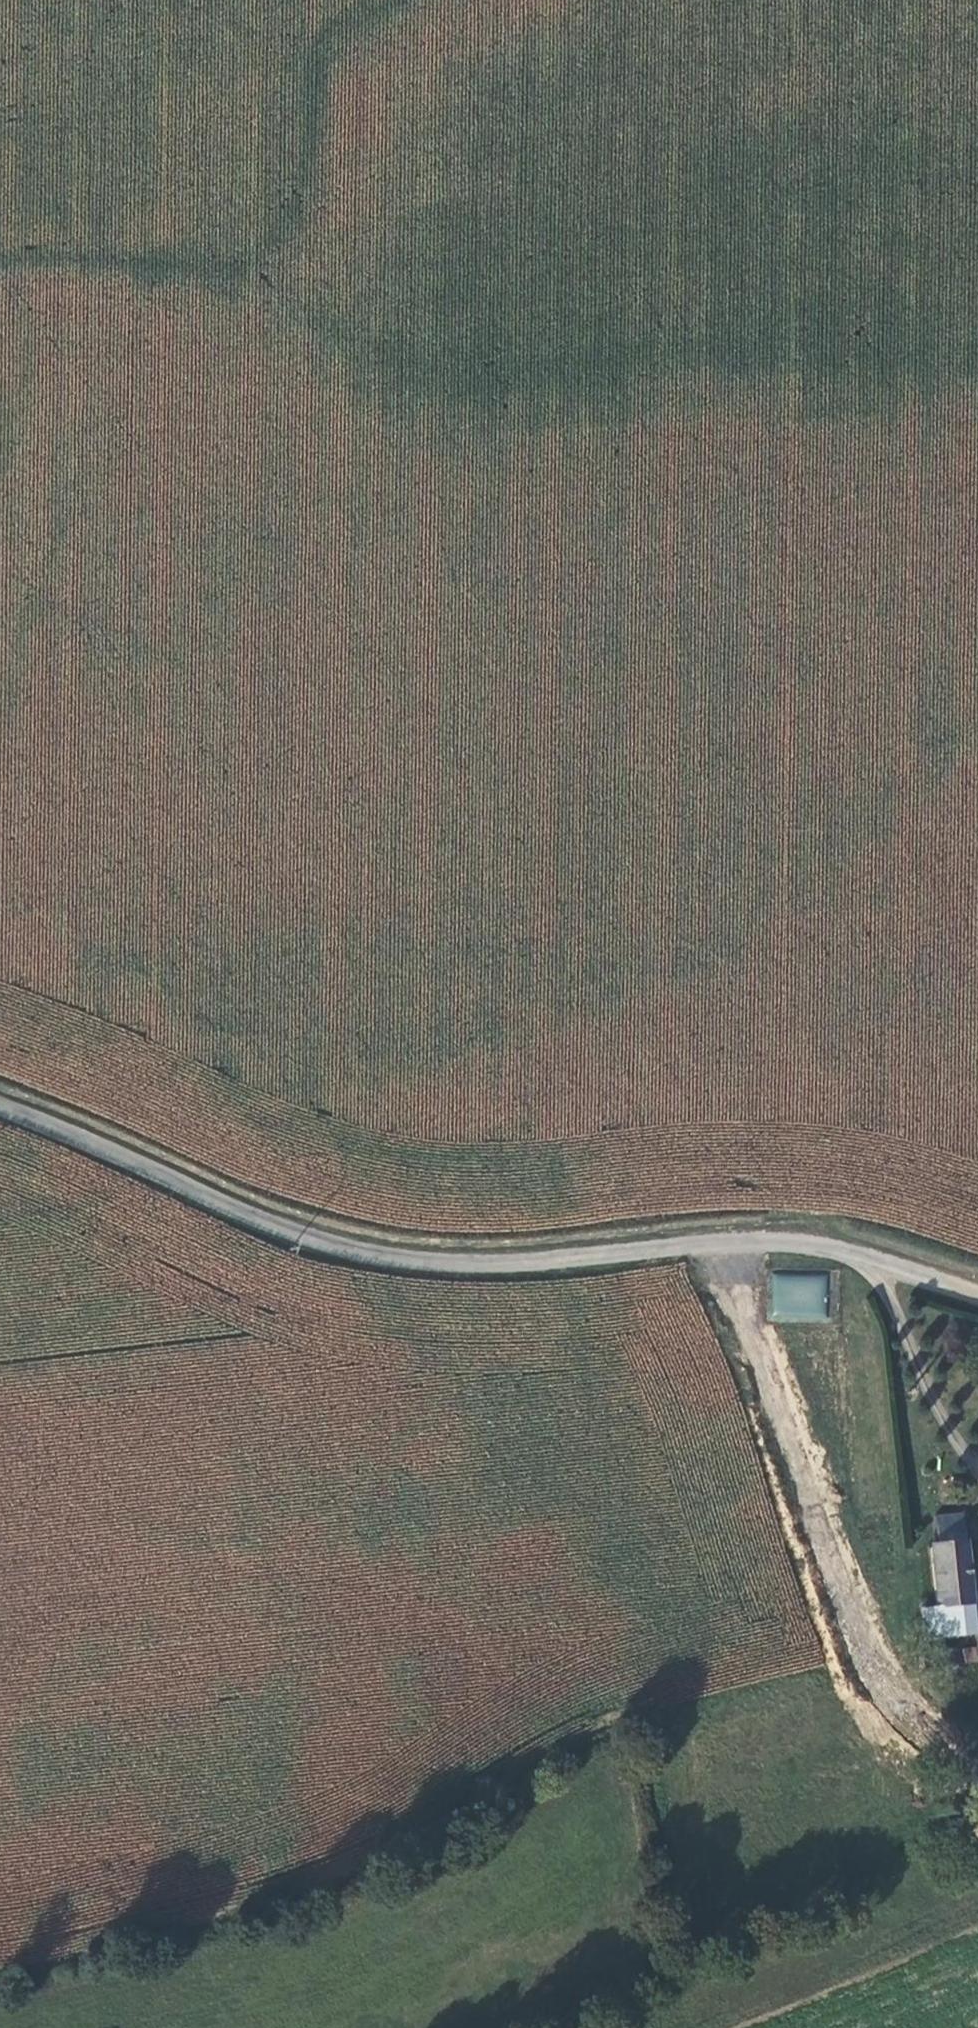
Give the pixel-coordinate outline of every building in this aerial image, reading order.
[(773,1275),(771,1319),(824,1321),(826,1277),(773,1275)] [(932,1517),(934,1532),(939,1531),(964,1529),(962,1514),(932,1517)] [(964,1529),(939,1531),(940,1546),(929,1547),(935,1607),(935,1611),(972,1606),(964,1529)] [(917,1548),(929,1547),(940,1546),(939,1531),(916,1537),(917,1548)] [(924,1639),(974,1634),(974,1632),(972,1606),(935,1611),(935,1607),(921,1609),(924,1639)] [(977,1668),(977,1658),(977,1655),(966,1656),(967,1669),(977,1668)] [(956,1673),(955,1657),(922,1659),(923,1675),(956,1673)]
